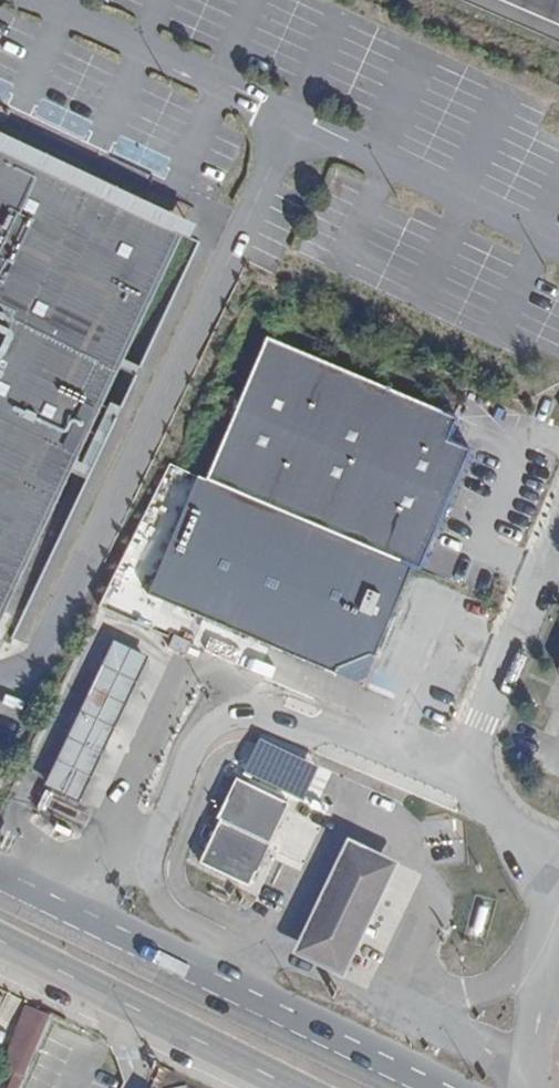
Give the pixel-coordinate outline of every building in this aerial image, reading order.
[(0,148),(0,617),(182,235),(0,148)] [(414,566),(421,569),(471,451),(449,442),(459,418),(267,337),(208,479),(414,566)] [(208,479),(198,475),(148,594),(335,673),(337,669),(372,654),(376,656),(414,566),(208,479)] [(140,673),(147,658),(114,641),(106,658),(95,680),(85,700),(72,729),(61,751),(51,771),(46,782),(79,799),(85,786),(95,765),(106,743),(120,715),(130,695),(140,673)] [(259,740),(244,774),(301,800),(317,765),(259,740)] [(287,802),(240,780),(201,863),(248,885),(287,802)] [(397,863),(347,840),(293,954),(343,978),(397,863)] [(32,1051),(49,1009),(27,1003),(10,1042),(32,1051)] [(32,1051),(10,1042),(0,1066),(0,1070),(20,1079),(32,1051)]
